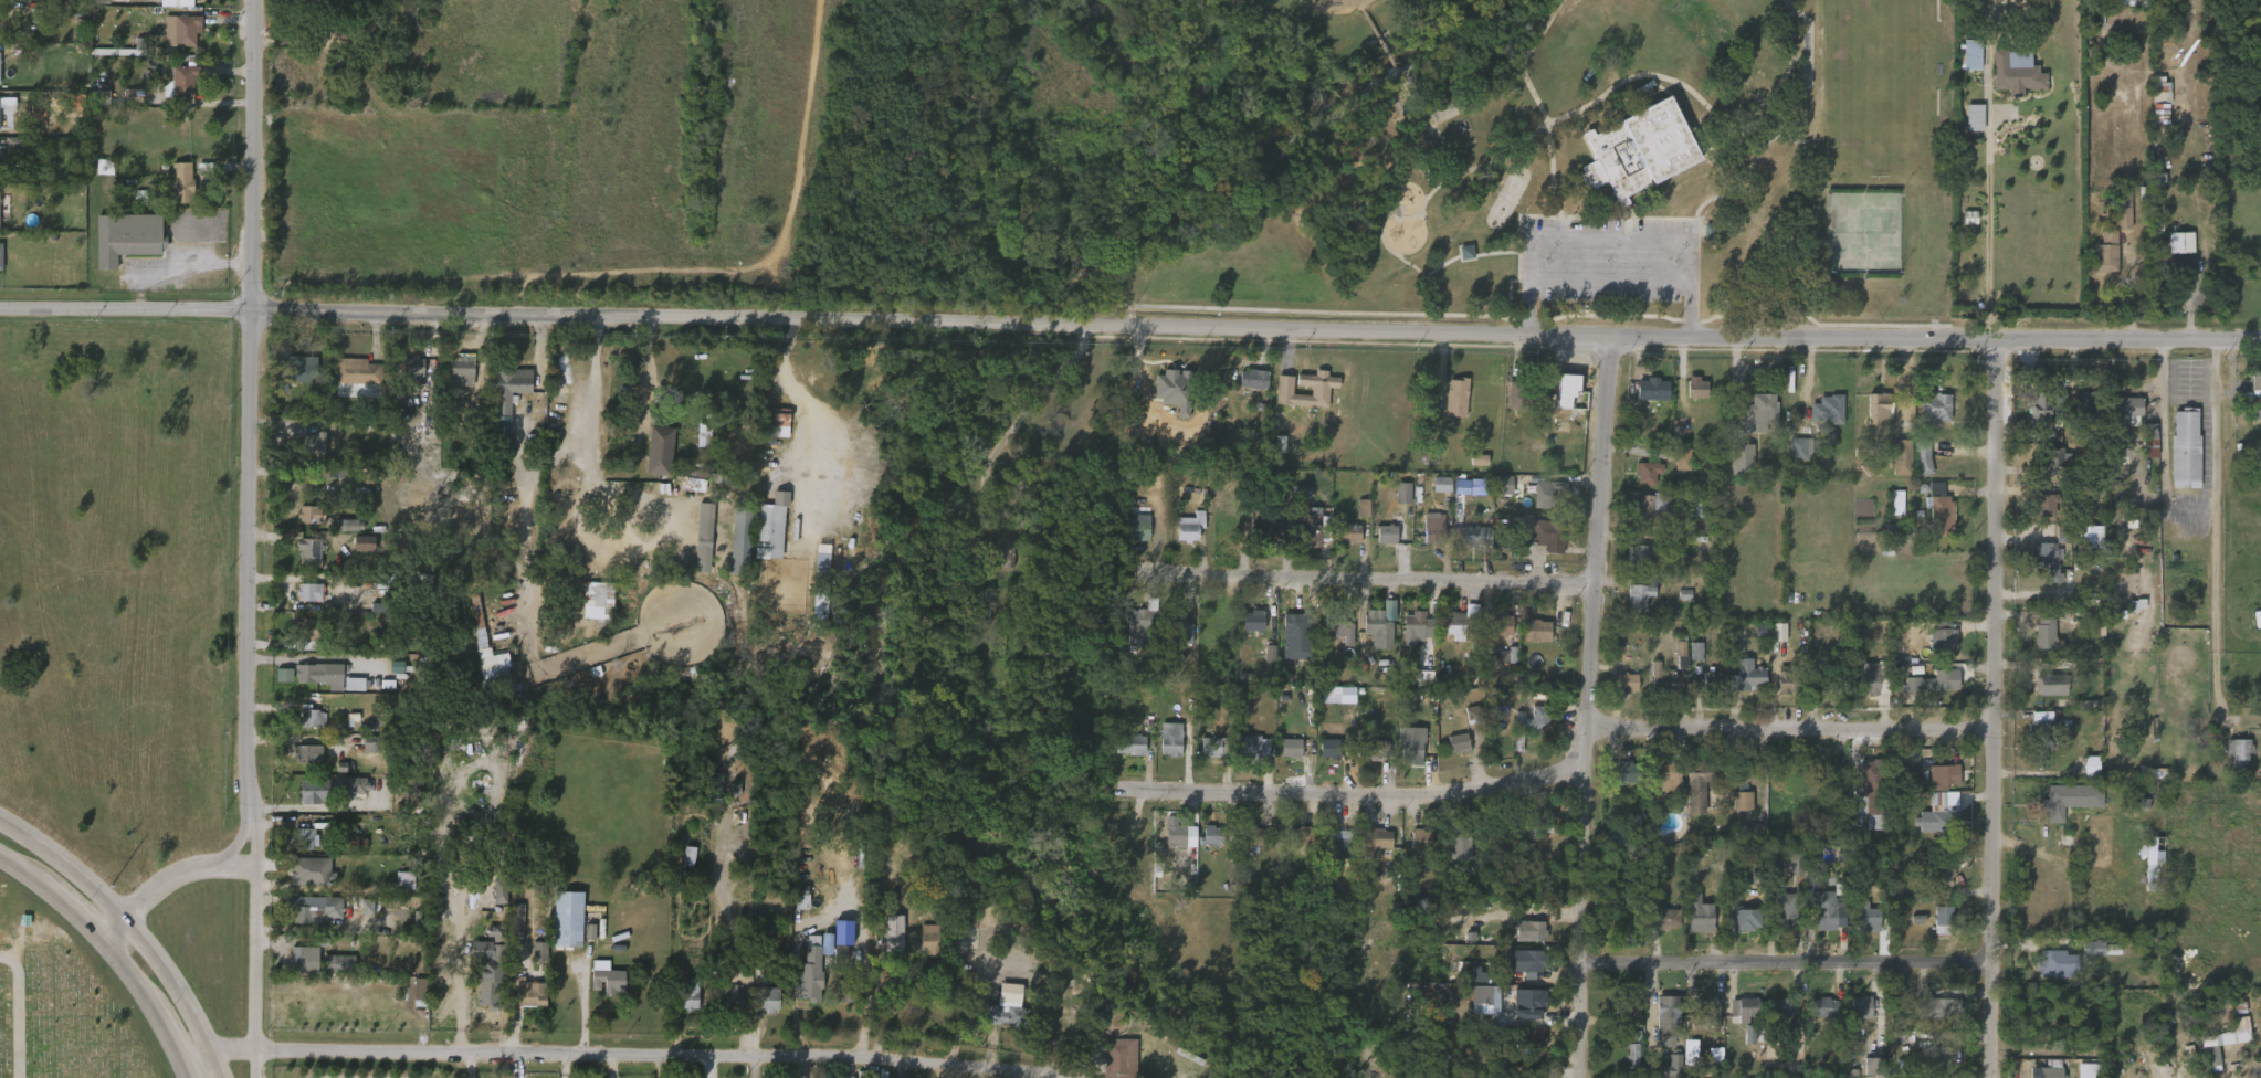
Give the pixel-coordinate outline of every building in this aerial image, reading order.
[(186,17),(186,0),(151,0),(151,17),(186,17)] [(2037,0),(1974,0),(1975,6),(1987,5),(1987,8),(2037,2),(2037,0)] [(2131,13),(2132,0),(2110,0),(2110,12),(2131,13)] [(196,45),(175,45),(175,15),(201,15),(201,25),(196,25),(196,45)] [(1950,80),(1971,80),(1971,50),(1951,50),(1950,80)] [(2007,50),(2007,54),(2030,53),(2030,65),(2038,65),(2038,73),(2046,73),(2047,89),(2028,91),(2028,87),(2023,87),(2023,96),(2008,96),(2008,89),(1994,89),(1992,50),(2007,50)] [(166,96),(162,96),(165,66),(199,66),(199,76),(193,76),(193,96),(166,96)] [(1672,103),(1701,159),(1623,198),(1627,203),(1619,208),(1605,181),(1590,190),(1587,183),(1584,186),(1578,176),(1581,173),(1579,168),(1590,162),(1588,157),(1591,155),(1580,134),(1589,129),(1592,136),(1669,96),(1672,103)] [(14,116),(0,115),(0,97),(15,97),(14,116)] [(1985,131),(1969,131),(1969,104),(1986,104),(1985,131)] [(1975,141),(1974,115),(1957,115),(1958,141),(1975,141)] [(193,171),(196,192),(193,192),(193,203),(176,204),(173,163),(193,162),(193,171)] [(165,172),(165,213),(186,213),(186,172),(165,172)] [(2132,191),(2132,229),(2116,229),(2116,208),(2114,208),(2113,192),(2132,191)] [(2121,239),(2122,207),(2107,206),(2106,239),(2121,239)] [(119,215),(119,224),(123,224),(127,228),(127,230),(164,230),(164,236),(169,236),(169,250),(165,250),(165,255),(119,255),(119,270),(99,270),(99,215),(119,215)] [(2115,226),(2116,244),(2117,244),(2117,273),(2094,272),(2094,244),(2101,244),(2101,231),(2111,231),(2111,223),(2115,224),(2115,226)] [(2084,255),(2085,282),(2109,282),(2108,239),(2092,240),(2092,254),(2084,255)] [(472,356),(472,359),(476,359),(475,387),(453,384),(453,359),(464,359),(464,356),(472,356)] [(302,357),(303,362),(319,362),(318,382),(290,382),(291,362),(294,362),(294,357),(302,357)] [(369,359),(369,364),(383,364),(383,385),(338,384),(338,358),(369,359)] [(398,367),(398,387),(416,387),(416,368),(398,367)] [(327,393),(372,394),(372,374),(360,374),(361,368),(327,368),(327,393)] [(442,396),(466,396),(466,369),(443,369),(442,396)] [(532,370),(532,393),(512,392),(511,415),(495,415),(496,369),(532,370)] [(1270,370),(1269,389),(1252,389),(1252,388),(1240,387),(1241,370),(1249,371),(1249,369),(1270,370)] [(1326,370),(1326,376),(1338,377),(1337,388),(1327,387),(1326,406),(1274,402),(1276,374),(1292,376),(1291,393),(1310,394),(1311,384),(1295,383),(1296,373),(1314,374),(1314,369),(1326,370)] [(1577,373),(1576,390),(1573,389),(1573,398),(1568,398),(1567,409),(1554,408),(1557,372),(1577,373)] [(1468,377),(1465,416),(1444,414),(1447,383),(1448,383),(1449,379),(1458,379),(1458,377),(1468,377)] [(1658,378),(1658,381),(1668,381),(1666,399),(1654,399),(1654,401),(1649,401),(1649,399),(1637,399),(1638,381),(1647,381),(1647,378),(1658,378)] [(1259,399),(1260,381),(1231,380),(1231,398),(1259,399)] [(1266,414),(1319,418),(1321,398),(1329,399),(1330,388),(1319,387),(1319,381),(1308,380),(1307,386),(1288,384),(1288,396),(1303,397),(1302,405),(1283,404),(1285,387),(1269,385),(1266,414)] [(2260,380),(2243,380),(2242,412),(2260,412),(2260,380)] [(1146,412),(1170,413),(1169,427),(1180,428),(1182,382),(1147,381),(1146,412)] [(1539,389),(1538,412),(1519,411),(1521,409),(1510,409),(1511,381),(1524,381),(1524,388),(1539,389)] [(1548,419),(1561,419),(1561,403),(1570,403),(1571,385),(1548,384),(1548,419)] [(1437,426),(1457,427),(1459,390),(1438,389),(1437,426)] [(1656,389),(1628,390),(1628,411),(1656,410),(1656,389)] [(1680,389),(1679,408),(1698,409),(1699,390),(1680,389)] [(1844,393),(1843,423),(1830,422),(1830,420),(1810,419),(1810,402),(1819,402),(1819,395),(1830,397),(1830,392),(1844,393)] [(1889,423),(1868,423),(1866,392),(1889,392),(1889,423)] [(1941,392),(1941,393),(1950,393),(1950,421),(1938,421),(1938,418),(1920,418),(1921,395),(1934,395),(1934,392),(1941,392)] [(1774,393),(1774,401),(1777,401),(1777,424),(1765,424),(1765,432),(1743,431),(1743,424),(1738,424),(1738,413),(1735,413),(1735,395),(1746,395),(1746,404),(1752,404),(1752,393),(1774,393)] [(2143,397),(2142,415),(2138,415),(2138,425),(2112,424),(2113,394),(2143,397)] [(2032,421),(2031,421),(2031,397),(2051,397),(2050,422),(2032,421)] [(2096,398),(2095,424),(2075,423),(2076,397),(2096,398)] [(1498,417),(1516,418),(1517,399),(1499,398),(1498,417)] [(2066,423),(2083,423),(2083,402),(2067,402),(2066,423)] [(1858,404),(1859,436),(1880,436),(1879,403),(1858,404)] [(2041,438),(2040,403),(2021,404),(2022,439),(2041,438)] [(1801,413),(1801,430),(1822,430),(1822,435),(1834,435),(1834,405),(1810,405),(1810,413),(1801,413)] [(1942,405),(1912,405),(1912,429),(1941,430),(1942,405)] [(2191,405),(2191,410),(2198,410),(2198,434),(2200,434),(2201,479),(2191,479),(2191,484),(2183,484),(2183,479),(2171,479),(2171,434),(2175,434),(2175,410),(2183,410),(2183,405),(2191,405)] [(2132,407),(2104,406),(2103,436),(2131,437),(2132,407)] [(781,419),(765,418),(763,447),(780,447),(781,419)] [(2158,457),(2143,458),(2141,423),(2157,423),(2158,457)] [(675,429),(671,476),(646,474),(651,425),(675,429)] [(327,431),(326,455),(334,455),(333,462),(326,462),(326,464),(304,463),(305,434),(319,434),(319,431),(327,431)] [(294,450),(293,463),(272,461),(274,434),(295,436),(294,450)] [(2147,434),(2134,434),(2133,467),(2146,467),(2147,434)] [(1911,474),(1893,473),(1893,438),(1912,438),(1911,474)] [(1933,473),(1918,476),(1915,456),(1914,438),(1929,438),(1929,455),(1933,473)] [(1752,473),(1729,473),(1731,442),(1753,443),(1752,473)] [(317,444),(294,444),(294,467),(317,467),(317,444)] [(1277,446),(1266,446),(1266,462),(1277,462),(1277,446)] [(2064,447),(2064,453),(2071,453),(2071,466),(2047,466),(2047,458),(2042,458),(2043,451),(2047,451),(2047,446),(2064,447)] [(1780,470),(1802,470),(1802,448),(1781,448),(1780,470)] [(1883,485),(1901,485),(1902,450),(1884,449),(1883,485)] [(1924,484),(1920,452),(1904,454),(1909,486),(1924,484)] [(1723,484),(1745,485),(1745,454),(1723,454),(1723,484)] [(2060,480),(2059,458),(2036,458),(2036,481),(2060,480)] [(1682,459),(1667,459),(1667,479),(1682,479),(1682,459)] [(1661,462),(1660,464),(1665,464),(1665,474),(1658,474),(1658,486),(1640,485),(1640,475),(1636,475),(1636,463),(1655,463),(1655,462),(1661,462)] [(1479,465),(1463,465),(1462,474),(1478,475),(1479,465)] [(1629,494),(1647,494),(1646,483),(1654,483),(1654,472),(1629,473),(1629,494)] [(1570,487),(1570,496),(1567,496),(1566,509),(1536,508),(1537,483),(1531,482),(1532,475),(1545,476),(1544,482),(1568,483),(1568,487),(1570,487)] [(1946,483),(1946,496),(1952,496),(1952,501),(1956,501),(1957,529),(1953,530),(1953,537),(1933,538),(1932,508),(1927,508),(1927,497),(1932,497),(1932,483),(1946,483)] [(673,499),(696,503),(698,490),(675,486),(673,499)] [(1504,486),(1486,486),(1486,503),(1503,504),(1504,486)] [(1442,502),(1442,487),(1425,487),(1425,502),(1442,502)] [(1642,494),(1669,494),(1666,527),(1637,525),(1636,531),(1621,530),(1621,521),(1626,521),(1628,506),(1623,505),(1624,490),(1642,492),(1642,494)] [(1558,519),(1559,493),(1526,492),(1525,518),(1558,519)] [(1704,492),(1704,518),(1707,518),(1707,532),(1683,532),(1683,518),(1694,518),(1694,492),(1704,492)] [(1935,492),(1920,492),(1920,506),(1916,506),(1916,517),(1921,517),(1921,544),(1944,544),(1944,506),(1935,506),(1935,492)] [(1402,493),(1388,493),(1387,514),(1402,514),(1402,493)] [(2054,501),(2054,515),(2036,515),(2034,493),(2058,494),(2058,501),(2054,501)] [(1895,525),(1894,501),(1883,501),(1883,526),(1895,525)] [(787,547),(787,549),(771,548),(771,540),(758,539),(761,503),(790,505),(787,547)] [(756,505),(751,573),(733,572),(736,504),(756,505)] [(2026,527),(2046,526),(2045,504),(2025,505),(2026,527)] [(326,505),(326,524),(301,522),(302,518),(298,518),(299,510),(302,510),(302,505),(326,505)] [(1321,507),(1319,546),(1300,546),(1301,507),(1321,507)] [(1197,528),(1197,540),(1189,540),(1189,543),(1182,543),(1182,540),(1175,540),(1175,517),(1192,517),(1192,510),(1201,510),(1201,528),(1197,528)] [(316,516),(291,515),(290,534),(302,535),(302,529),(316,530),(316,516)] [(743,518),(725,518),(723,572),(742,572),(743,518)] [(1312,558),(1313,519),(1293,518),(1292,557),(1312,558)] [(1565,552),(1565,554),(1546,552),(1547,546),(1533,543),(1536,520),(1567,524),(1565,552)] [(1140,525),(1121,525),(1122,550),(1141,550),(1140,525)] [(1254,551),(1272,552),(1273,527),(1255,526),(1254,551)] [(1415,528),(1416,552),(1433,551),(1433,527),(1415,528)] [(350,529),(327,529),(327,540),(350,540),(350,529)] [(1472,545),(1465,545),(1465,529),(1492,530),(1492,545),(1472,545)] [(1554,564),(1557,533),(1524,529),(1522,553),(1536,554),(1535,562),(1554,564)] [(1351,554),(1352,536),(1334,535),(1333,553),(1351,554)] [(2093,535),(2069,536),(2069,557),(2093,557),(2093,535)] [(1010,538),(1011,568),(986,567),(986,563),(981,563),(981,557),(965,556),(966,540),(982,540),(982,548),(1001,548),(1002,538),(1010,538)] [(320,549),(320,567),(299,567),(299,550),(297,550),(297,539),(320,539),(320,549)] [(2059,543),(2059,552),(2064,552),(2064,558),(2061,558),(2061,582),(2044,582),(2044,568),(2033,568),(2033,543),(2059,543)] [(366,561),(366,545),(346,545),(346,561),(366,561)] [(839,550),(837,586),(819,585),(821,549),(839,550)] [(312,577),(312,550),(291,550),(291,577),(312,577)] [(2049,552),(2022,553),(2022,577),(2036,577),(2036,593),(2050,592),(2049,552)] [(821,554),(808,554),(807,585),(820,585),(821,554)] [(1641,555),(1622,555),(1622,574),(1641,575),(1641,555)] [(1658,581),(1658,584),(1654,584),(1654,596),(1647,595),(1645,615),(1626,613),(1629,571),(1655,573),(1654,581),(1658,581)] [(616,606),(597,606),(598,582),(616,582),(616,606)] [(322,584),(322,602),(298,602),(298,596),(295,596),(295,589),(298,589),(298,584),(322,584)] [(605,617),(605,593),(576,592),(575,628),(594,628),(595,616),(605,617)] [(289,610),(314,611),(314,594),(290,593),(289,610)] [(1155,647),(1129,647),(1129,609),(1147,609),(1148,598),(1158,598),(1158,612),(1156,612),(1155,647)] [(1392,622),(1391,648),(1370,648),(1370,633),(1361,633),(1361,615),(1365,615),(1365,609),(1384,610),(1384,600),(1395,600),(1395,622),(1392,622)] [(475,689),(503,685),(499,663),(481,666),(475,626),(481,625),(477,601),(461,604),(475,689)] [(1463,635),(1463,642),(1451,642),(1451,634),(1444,634),(1444,612),(1464,612),(1464,604),(1477,604),(1476,620),(1473,620),(1473,635),(1463,635)] [(1182,613),(1182,623),(1190,623),(1189,644),(1180,644),(1180,637),(1171,637),(1171,630),(1161,630),(1163,614),(1170,615),(1170,609),(1182,609),(1182,613)] [(1427,612),(1426,617),(1437,617),(1437,634),(1426,633),(1426,641),(1412,641),(1411,643),(1405,643),(1406,616),(1415,616),(1415,611),(1427,612)] [(1347,615),(1347,624),(1355,624),(1355,646),(1345,646),(1345,637),(1335,637),(1335,632),(1326,632),(1327,615),(1336,615),(1336,612),(1347,612),(1347,615)] [(1315,615),(1315,659),(1284,658),(1285,614),(1315,615)] [(2054,623),(2054,638),(2062,638),(2062,646),(2034,647),(2034,623),(2038,623),(2038,616),(2054,616),(2054,623)] [(330,617),(329,642),(297,642),(297,634),(302,635),(302,624),(297,624),(297,619),(302,619),(302,617),(330,617)] [(1119,656),(1141,657),(1142,619),(1120,619),(1119,656)] [(1553,632),(1552,643),(1526,642),(1527,620),(1553,623),(1553,632)] [(1256,621),(1235,621),(1234,641),(1255,641),(1256,621)] [(1184,623),(1170,622),(1169,654),(1183,654),(1184,623)] [(1421,623),(1395,622),(1395,650),(1421,650),(1421,623)] [(1954,622),(1954,630),(1958,630),(1959,648),(1934,649),(1933,631),(1937,631),(1936,622),(1954,622)] [(1314,625),(1314,641),(1325,640),(1326,648),(1340,647),(1339,625),(1314,625)] [(1503,626),(1486,625),(1485,645),(1503,646),(1503,626)] [(2045,627),(2027,627),(2027,658),(2045,659),(2045,627)] [(1541,652),(1542,631),(1514,630),(1514,651),(1541,652)] [(1778,633),(1762,632),(1761,651),(1777,651),(1778,633)] [(1685,634),(1686,655),(1689,655),(1689,669),(1675,669),(1674,635),(1685,634)] [(1736,637),(1729,637),(1728,664),(1736,664),(1736,637)] [(1922,660),(1948,659),(1947,638),(1921,639),(1922,660)] [(1667,678),(1679,678),(1678,650),(1666,651),(1667,678)] [(1755,659),(1754,669),(1758,669),(1758,667),(1768,669),(1768,691),(1731,691),(1732,675),(1738,675),(1739,659),(1755,659)] [(1659,662),(1659,669),(1672,669),(1671,674),(1686,675),(1686,690),(1669,690),(1669,697),(1660,697),(1660,691),(1650,690),(1651,662),(1659,662)] [(1879,663),(1879,695),(1869,694),(1869,690),(1859,690),(1860,662),(1879,663)] [(345,664),(344,690),(330,690),(330,684),(298,681),(298,676),(296,676),(297,664),(345,664)] [(1831,691),(1818,691),(1819,668),(1827,668),(1827,665),(1847,665),(1847,686),(1831,685),(1831,691)] [(1777,695),(1777,666),(1801,666),(1801,691),(1789,691),(1789,695),(1777,695)] [(1960,677),(1960,690),(1937,690),(1922,691),(1922,694),(1907,693),(1907,677),(1937,679),(1937,670),(1962,670),(1960,677)] [(384,689),(397,689),(397,671),(385,671),(384,689)] [(1678,684),(1663,684),(1663,680),(1652,680),(1651,671),(1643,671),(1643,700),(1678,700),(1678,684)] [(321,693),(321,701),(335,701),(336,674),(288,673),(287,692),(321,693)] [(1727,673),(1726,693),(1706,693),(1706,688),(1695,688),(1695,678),(1706,678),(1706,673),(1727,673)] [(1411,681),(1411,674),(1399,674),(1400,696),(1424,695),(1424,680),(1411,681)] [(2068,675),(2068,697),(2038,695),(2039,677),(2042,677),(2042,675),(2068,675)] [(286,691),(285,678),(269,678),(269,692),(286,691)] [(1949,699),(1949,679),(1925,679),(1925,687),(1895,688),(1896,700),(1949,699)] [(1785,681),(1769,681),(1768,701),(1784,702),(1785,681)] [(1629,684),(1609,685),(1610,703),(1629,702),(1629,684)] [(2056,705),(2056,684),(2026,685),(2026,705),(2056,705)] [(336,700),(357,701),(357,688),(337,687),(336,700)] [(1309,713),(1331,713),(1331,699),(1309,700),(1309,713)] [(312,705),(312,710),(325,712),(325,728),(298,726),(298,718),(301,718),(302,705),(312,705)] [(1550,707),(1548,730),(1523,728),(1522,742),(1513,741),(1516,711),(1525,711),(1524,718),(1531,718),(1532,706),(1550,707)] [(2051,710),(2052,720),(2070,719),(2070,737),(2049,738),(2050,747),(2039,748),(2038,739),(2032,739),(2032,734),(2029,734),(2029,728),(2031,728),(2031,711),(2051,710)] [(314,719),(303,719),(303,713),(293,713),(293,736),(314,736),(314,719)] [(1178,754),(1178,757),(1167,757),(1167,754),(1158,754),(1159,722),(1179,723),(1178,754)] [(1138,733),(1138,736),(1143,736),(1143,755),(1127,755),(1127,752),(1114,752),(1115,736),(1134,736),(1134,733),(1138,733)] [(1331,733),(1332,738),(1335,737),(1335,740),(1339,740),(1339,757),(1337,757),(1338,760),(1329,760),(1329,757),(1319,757),(1318,740),(1325,739),(1324,734),(1331,733)] [(1260,736),(1260,738),(1270,738),(1269,754),(1260,754),(1259,762),(1247,762),(1247,755),(1240,755),(1240,734),(1260,736)] [(1415,737),(1390,737),(1389,752),(1394,752),(1394,774),(1414,774),(1415,737)] [(1232,739),(1232,755),(1220,755),(1220,758),(1210,758),(1210,754),(1202,754),(1202,738),(1232,739)] [(1378,739),(1378,741),(1389,741),(1389,759),(1364,758),(1364,741),(1375,741),(1375,739),(1378,739)] [(2249,739),(2249,744),(2252,744),(2252,753),(2248,753),(2248,769),(2232,769),(2232,755),(2226,755),(2226,739),(2249,739)] [(1461,761),(1458,743),(1439,746),(1441,764),(1461,761)] [(324,744),(324,762),(298,762),(298,758),(296,758),(296,750),(298,750),(298,744),(324,744)] [(1137,765),(1137,746),(1108,745),(1107,764),(1137,765)] [(1191,766),(1215,767),(1215,747),(1192,746),(1191,766)] [(1260,766),(1259,746),(1231,747),(1232,767),(1260,766)] [(1292,749),(1273,749),(1273,768),(1293,767),(1292,749)] [(1334,750),(1312,749),(1311,768),(1333,768),(1334,750)] [(2239,749),(2217,749),(2217,767),(2223,767),(2223,778),(2239,778),(2239,749)] [(1380,751),(1357,750),(1356,769),(1379,770),(1380,751)] [(288,773),(315,773),(314,755),(287,755),(288,773)] [(1641,780),(1619,779),(1619,760),(1641,760),(1641,780)] [(1687,813),(1686,760),(1720,760),(1720,784),(1704,784),(1704,813),(1687,813)] [(1873,762),(1873,764),(1882,764),(1883,794),(1881,794),(1881,829),(1866,829),(1866,814),(1850,814),(1850,796),(1863,796),(1863,792),(1860,792),(1860,785),(1859,785),(1860,761),(1873,762)] [(1681,768),(1681,795),(1669,795),(1669,788),(1651,786),(1651,765),(1669,765),(1669,762),(1681,762),(1681,768)] [(1957,783),(1929,783),(1929,764),(1957,764),(1957,783)] [(2075,787),(2089,787),(2090,766),(2076,766),(2075,787)] [(1626,771),(1610,771),(1610,792),(1626,792),(1626,771)] [(1649,773),(1649,803),(1672,804),(1672,774),(1649,773)] [(1921,775),(1921,800),(1939,800),(1939,794),(1951,794),(1950,775),(1921,775)] [(1679,823),(1697,823),(1697,776),(1678,776),(1679,823)] [(328,781),(328,786),(334,786),(334,799),(328,799),(328,805),(301,805),(301,782),(328,781)] [(2063,823),(2047,823),(2047,784),(2102,784),(2102,806),(2063,806),(2063,823)] [(331,803),(361,803),(361,788),(331,787),(331,803)] [(1738,801),(1739,789),(1729,789),(1728,800),(1738,801)] [(292,790),(292,813),(323,813),(322,790),(292,790)] [(1743,820),(1743,801),(1724,802),(1724,821),(1743,820)] [(1948,801),(1921,802),(1921,821),(1910,822),(1911,842),(1949,841),(1948,801)] [(1548,810),(1548,813),(1554,813),(1553,833),(1534,833),(1534,828),(1517,828),(1516,838),(1494,838),(1495,818),(1519,820),(1521,811),(1543,812),(1543,810),(1548,810)] [(2074,823),(2074,834),(2086,833),(2086,847),(2060,847),(2059,833),(2062,833),(2062,823),(2074,823)] [(1212,824),(1212,827),(1221,827),(1221,845),(1208,844),(1208,847),(1203,847),(1203,844),(1197,844),(1197,836),(1201,836),(1201,824),(1212,824)] [(1185,825),(1185,828),(1195,828),(1195,844),(1165,843),(1165,826),(1185,825)] [(1253,825),(1253,828),(1261,828),(1261,826),(1266,826),(1266,829),(1271,829),(1271,846),(1242,846),(1242,825),(1253,825)] [(1303,826),(1303,831),(1308,831),(1308,828),(1322,829),(1321,847),(1287,846),(1289,829),(1297,829),(1297,826),(1303,826)] [(1346,828),(1345,831),(1354,832),(1354,859),(1334,859),(1335,831),(1336,828),(1346,828)] [(1420,828),(1420,832),(1442,832),(1442,849),(1419,849),(1419,853),(1415,853),(1415,848),(1411,848),(1411,832),(1412,828),(1420,828)] [(1459,853),(1449,853),(1449,828),(1469,828),(1469,846),(1459,846),(1459,853)] [(315,831),(315,836),(312,836),(312,852),(295,850),(295,845),(292,845),(292,838),(295,838),(295,829),(315,831)] [(1384,829),(1384,832),(1394,832),(1394,849),(1380,849),(1380,853),(1376,853),(1375,847),(1366,847),(1366,832),(1375,832),(1375,829),(1384,829)] [(1340,869),(1341,832),(1325,831),(1324,868),(1340,869)] [(1157,836),(1158,857),(1187,857),(1187,836),(1157,836)] [(1213,855),(1213,836),(1193,836),(1193,855),(1213,855)] [(1288,856),(1302,858),(1305,838),(1290,836),(1288,856)] [(2164,836),(2163,891),(2145,890),(2147,836),(2164,836)] [(1382,838),(1354,839),(1355,865),(1365,865),(1364,858),(1383,858),(1382,838)] [(306,839),(288,839),(289,860),(306,859),(306,839)] [(1422,839),(1402,839),(1402,859),(1422,859),(1422,839)] [(1441,870),(1462,870),(1461,845),(1441,845),(1441,870)] [(2136,894),(2153,894),(2153,847),(2137,846),(2136,894)] [(687,857),(676,856),(674,875),(685,876),(687,857)] [(1956,877),(1955,877),(1955,889),(1938,889),(1938,877),(1933,877),(1933,865),(1956,865),(1956,877)] [(281,892),(327,893),(327,882),(323,881),(323,868),(282,867),(281,892)] [(1777,885),(1792,886),(1793,868),(1778,867),(1777,885)] [(1947,875),(1922,876),(1923,897),(1948,896),(1947,875)] [(388,899),(406,899),(406,879),(395,879),(395,881),(388,881),(388,899)] [(583,894),(581,947),(553,945),(556,889),(583,891),(583,894)] [(499,913),(498,890),(486,890),(487,913),(499,913)] [(1834,891),(1834,897),(1844,898),(1843,910),(1836,910),(1836,929),(1813,929),(1815,891),(1834,891)] [(1712,931),(1687,930),(1687,892),(1713,894),(1712,931)] [(787,896),(787,918),(801,918),(800,895),(787,896)] [(344,899),(344,907),(346,907),(346,911),(344,911),(344,919),(329,919),(329,921),(325,921),(325,915),(313,915),(313,923),(296,923),(296,918),(294,918),(294,911),(296,911),(296,907),(284,907),(285,896),(344,897),(344,899)] [(1805,939),(1835,940),(1836,918),(1825,917),(1825,901),(1806,901),(1805,939)] [(1868,901),(1868,903),(1869,903),(1868,908),(1880,908),(1879,926),(1865,927),(1865,924),(1859,924),(1859,901),(1868,901)] [(1794,924),(1794,928),(1775,926),(1775,902),(1795,903),(1794,924)] [(1680,941),(1704,942),(1705,914),(1691,913),(1692,903),(1681,903),(1680,941)] [(335,929),(335,906),(283,906),(283,934),(317,934),(317,929),(335,929)] [(1746,907),(1746,909),(1760,909),(1760,927),(1750,927),(1750,930),(1739,930),(1739,927),(1736,927),(1736,918),(1734,918),(1734,922),(1726,922),(1727,909),(1735,909),(1735,906),(1746,907)] [(1948,934),(1935,933),(1935,906),(1953,906),(1953,926),(1948,926),(1948,934)] [(353,924),(366,924),(366,908),(353,908),(353,924)] [(1680,909),(1679,931),(1645,931),(1645,915),(1653,915),(1653,909),(1680,909)] [(1851,941),(1869,941),(1868,910),(1850,911),(1851,941)] [(503,942),(516,943),(516,914),(503,914),(503,942)] [(1925,944),(1942,944),(1942,916),(1926,916),(1925,944)] [(1751,940),(1750,917),(1728,918),(1728,940),(1751,940)] [(1544,923),(1544,942),(1515,941),(1515,921),(1544,921),(1544,923)] [(936,924),(937,951),(935,951),(935,957),(927,957),(927,950),(911,949),(909,936),(918,936),(918,924),(936,924)] [(850,926),(849,961),(846,961),(846,965),(834,965),(835,926),(850,926)] [(1508,950),(1535,950),(1535,931),(1508,931),(1508,950)] [(821,934),(821,971),(823,971),(821,998),(819,998),(819,1003),(810,1003),(810,997),(798,997),(798,983),(800,983),(801,963),(806,963),(808,934),(821,934)] [(840,936),(827,935),(825,966),(839,967),(840,936)] [(2120,942),(2120,954),(2082,954),(2082,940),(2120,942)] [(877,941),(876,961),(894,961),(895,942),(877,941)] [(790,1008),(800,1008),(800,1013),(814,1013),(812,944),(797,945),(798,974),(790,974),(790,1008)] [(308,948),(308,951),(317,951),(317,965),(292,964),(292,959),(288,959),(288,952),(292,952),(292,945),(308,947),(308,948)] [(966,945),(952,945),(953,969),(961,968),(960,954),(966,954),(966,945)] [(2164,989),(2204,988),(2203,946),(2163,947),(2164,989)] [(1537,980),(1526,980),(1527,950),(1549,950),(1549,957),(1543,957),(1542,973),(1537,973),(1537,980)] [(2065,954),(2065,979),(2040,979),(2040,972),(2036,972),(2037,961),(2040,962),(2040,950),(2065,950),(2065,954)] [(540,951),(524,952),(524,972),(540,971),(540,951)] [(2114,964),(2113,952),(2073,953),(2073,965),(2114,964)] [(311,962),(301,962),(301,956),(283,955),(282,975),(311,976),(311,962)] [(508,958),(508,983),(502,983),(502,1011),(482,1011),(482,958),(508,958)] [(1514,981),(1533,981),(1534,959),(1516,958),(1514,981)] [(608,962),(608,970),(628,970),(627,990),(621,990),(621,993),(618,994),(607,994),(608,981),(603,981),(603,990),(595,990),(595,970),(596,970),(597,962),(608,962)] [(346,982),(347,965),(314,964),(314,981),(346,982)] [(617,980),(601,980),(601,970),(583,970),(584,1000),(617,999),(617,980)] [(745,973),(746,1007),(729,1007),(729,1011),(723,1011),(723,1007),(716,1007),(717,992),(713,992),(713,981),(727,980),(727,987),(735,987),(735,985),(730,985),(730,981),(735,981),(735,973),(745,973)] [(525,976),(525,981),(547,982),(547,1006),(515,1006),(515,981),(517,981),(517,975),(525,976)] [(698,979),(698,1008),(693,1008),(691,1013),(687,1013),(686,1007),(681,1007),(681,977),(698,979)] [(1458,992),(1479,990),(1478,981),(1458,982),(1458,992)] [(780,987),(779,1010),(775,1010),(775,1013),(766,1013),(766,1008),(758,1008),(758,987),(780,987)] [(690,1020),(690,988),(673,988),(673,1020),(690,1020)] [(508,990),(507,1015),(537,1016),(538,991),(508,990)] [(1543,990),(1543,998),(1545,998),(1545,1010),(1542,1010),(1542,1018),(1525,1018),(1525,1010),(1519,1010),(1519,994),(1526,994),(1526,990),(1543,990)] [(728,1000),(728,996),(708,997),(709,1017),(737,1015),(736,1000),(728,1000)] [(1490,996),(1463,996),(1464,1024),(1491,1024),(1490,996)] [(1629,996),(1629,1000),(1640,1000),(1640,1016),(1618,1016),(1618,996),(1629,996)] [(1680,1037),(1657,1037),(1657,996),(1680,996),(1680,1037)] [(1713,1015),(1713,1023),(1702,1022),(1702,1016),(1699,1016),(1699,1000),(1706,1000),(1706,996),(1717,996),(1717,1015),(1713,1015)] [(1832,996),(1832,1000),(1847,1001),(1845,1022),(1832,1022),(1833,1016),(1813,1015),(1813,998),(1822,998),(1822,996),(1832,996)] [(1865,1017),(1865,1019),(1849,1017),(1850,997),(1871,996),(1871,1017),(1865,1017)] [(749,1021),(769,1021),(770,997),(749,997),(749,1021)] [(1953,1018),(1917,1018),(1918,997),(1964,998),(1963,1012),(1953,1012),(1953,1018)] [(1747,1024),(1738,1024),(1737,1016),(1729,1016),(1729,1000),(1757,998),(1757,1016),(1748,1016),(1747,1024)] [(1010,1002),(1010,1005),(1029,1008),(1028,1029),(1009,1028),(1010,1024),(1007,1024),(1008,1022),(1002,1022),(1002,1024),(987,1023),(988,1004),(1001,1005),(1001,1001),(1010,1002)] [(844,1010),(845,1002),(830,1002),(829,1009),(844,1010)] [(1532,1003),(1509,1003),(1508,1020),(1515,1020),(1515,1028),(1531,1028),(1532,1003)] [(1840,1007),(1840,1029),(1862,1029),(1862,1007),(1840,1007)] [(1722,1008),(1722,1026),(1730,1026),(1730,1033),(1748,1033),(1748,1008),(1722,1008)] [(1801,1026),(1832,1026),(1832,1009),(1802,1008),(1801,1026)] [(1762,1027),(1781,1026),(1781,1009),(1761,1009),(1762,1027)] [(1914,1029),(1936,1030),(1937,1010),(1915,1009),(1914,1029)] [(2237,1026),(2222,1028),(2224,1041),(2205,1044),(2206,1053),(2194,1055),(2198,1077),(2212,1077),(2208,1055),(2241,1050),(2237,1026)] [(1544,1027),(1544,1035),(1547,1035),(1546,1054),(1517,1054),(1517,1028),(1526,1028),(1526,1035),(1528,1035),(1529,1027),(1544,1027)] [(1736,1053),(1746,1053),(1746,1035),(1736,1035),(1736,1053)] [(1127,1045),(1127,1064),(1132,1064),(1132,1072),(1107,1071),(1107,1061),(1111,1061),(1111,1045),(1127,1045)] [(1953,1051),(1953,1060),(1950,1060),(1950,1067),(1944,1067),(1944,1075),(1935,1075),(1935,1067),(1932,1067),(1932,1058),(1925,1058),(1925,1047),(1950,1047),(1950,1051),(1953,1051)] [(1630,1077),(1630,1053),(1619,1052),(1618,1077),(1630,1077)] [(1918,1072),(1944,1072),(1945,1057),(1919,1056),(1918,1072)] [(1673,1064),(1660,1064),(1660,1075),(1650,1074),(1650,1077),(1673,1077),(1673,1064)] [(2062,1068),(2062,1077),(2034,1077),(2034,1067),(2062,1068)]
